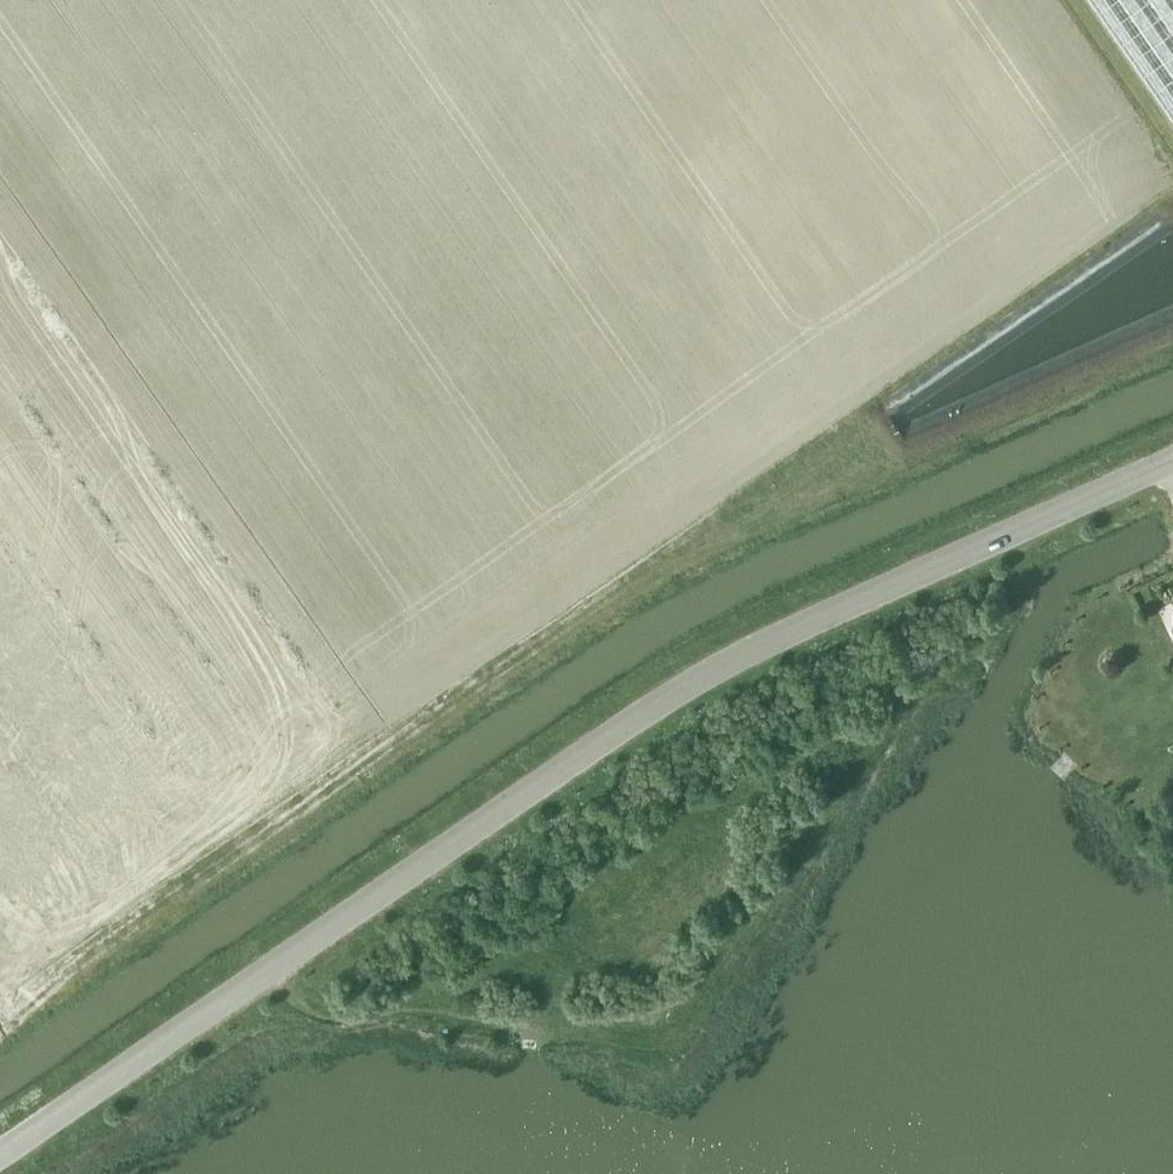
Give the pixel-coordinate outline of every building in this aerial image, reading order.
[(1172,113),(1172,0),(1094,0),(1172,113)]
